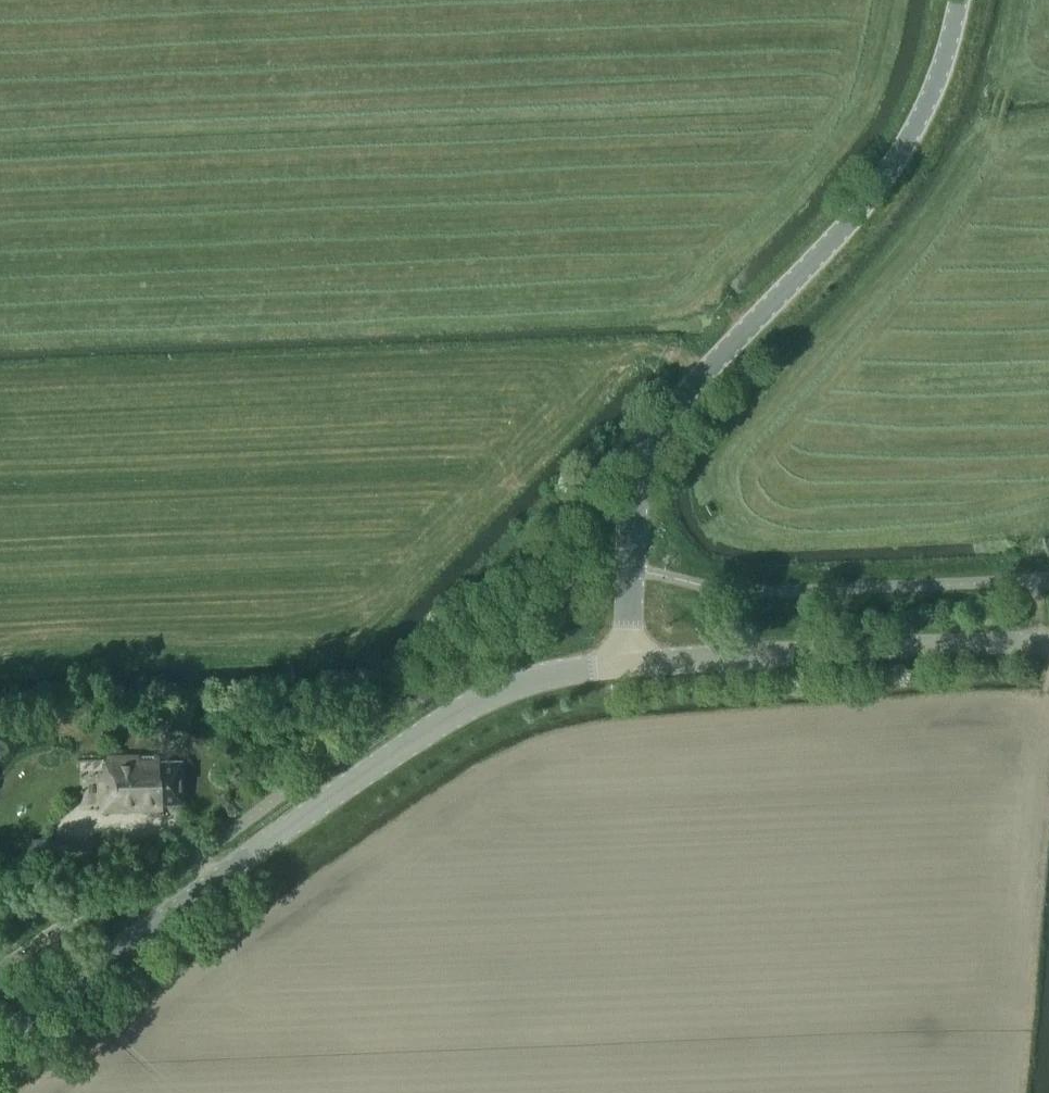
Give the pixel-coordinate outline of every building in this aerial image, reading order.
[(165,804),(181,803),(184,803),(182,761),(154,762),(154,756),(101,758),(102,774),(98,774),(100,813),(151,811),(151,815),(161,815),(161,811),(165,810),(165,804)] [(92,839),(28,838),(27,867),(91,867),(92,839)]
